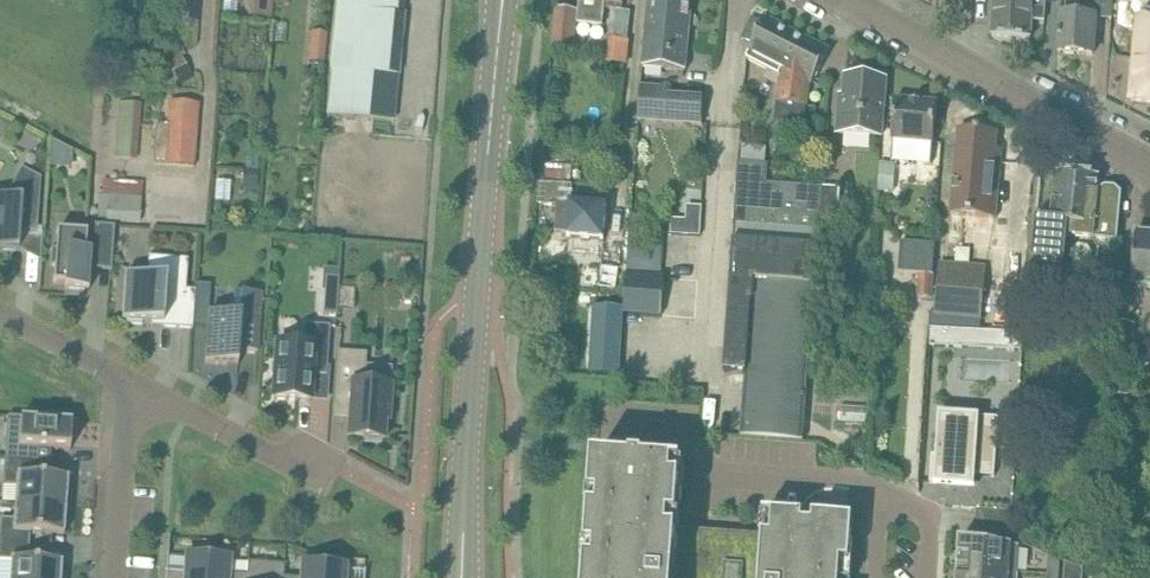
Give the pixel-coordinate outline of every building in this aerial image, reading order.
[(273,0),(250,0),(248,16),(271,18),(273,0)] [(370,118),(393,120),(403,14),(365,11),(367,0),(337,0),(328,114),(370,118)] [(622,11),(624,0),(580,0),(579,10),(557,7),(552,45),(574,47),(577,23),(601,26),(603,8),(622,11)] [(643,67),(686,70),(692,0),(649,0),(643,67)] [(993,36),(1031,38),(1033,9),(1046,9),(1047,0),(995,0),(993,36)] [(1057,54),(1096,57),(1099,19),(1113,20),(1113,18),(1114,0),(1061,0),(1057,54)] [(1139,16),(1131,100),(1149,101),(1149,17),(1139,16)] [(752,17),(742,37),(753,43),(749,51),(750,51),(747,58),(767,68),(770,62),(781,67),(798,33),(767,17),(764,22),(752,17)] [(324,63),(327,32),(310,30),(307,61),(324,63)] [(830,49),(798,33),(781,67),(778,74),(781,75),(776,100),(806,106),(811,82),(813,83),(830,49)] [(168,65),(155,72),(164,89),(179,81),(181,85),(194,78),(181,56),(167,63),(168,65)] [(882,136),(884,103),(886,79),(846,76),(845,94),(841,94),(838,132),(882,136)] [(702,124),(704,98),(668,95),(669,88),(641,86),(639,120),(702,124)] [(59,114),(67,99),(55,92),(47,108),(59,114)] [(118,99),(114,156),(137,158),(141,101),(118,99)] [(934,142),(937,103),(896,99),(892,138),(891,159),(932,163),(934,142)] [(199,104),(175,102),(169,101),(167,125),(156,124),(154,155),(154,163),(194,166),(199,104)] [(996,217),(999,186),(1001,162),(995,162),(998,132),(959,129),(952,213),(996,217)] [(880,161),(878,190),(893,192),(896,163),(880,161)] [(731,293),(725,371),(746,373),(742,433),(742,435),(804,439),(814,288),(817,247),(822,186),(767,182),(768,164),(739,162),(737,180),(734,224),(736,224),(735,237),(734,241),(734,243),(731,293)] [(19,249),(20,235),(37,236),(41,177),(22,167),(6,196),(0,196),(0,248),(19,249)] [(243,169),(242,187),(257,188),(258,169),(243,169)] [(1118,239),(1120,216),(1122,192),(1121,192),(1116,187),(1106,186),(1100,190),(1099,190),(1100,175),(1057,171),(1053,213),(1038,212),(1036,236),(1034,259),(1064,261),(1066,235),(1118,239)] [(143,182),(102,178),(101,193),(98,193),(97,217),(140,220),(143,182)] [(573,185),(541,182),(539,203),(558,205),(556,230),(568,231),(568,235),(604,238),(607,204),(572,200),(573,185)] [(822,186),(817,247),(831,248),(836,248),(837,231),(840,187),(822,186)] [(673,221),(671,235),(701,238),(702,222),(673,221)] [(51,247),(50,265),(55,265),(53,283),(65,284),(64,288),(88,290),(90,263),(110,264),(110,269),(112,269),(115,225),(87,223),(86,232),(57,230),(56,248),(51,247)] [(1136,233),(1135,256),(1132,287),(1149,289),(1149,234),(1136,233)] [(900,273),(919,274),(917,297),(934,298),(936,275),(933,275),(934,244),(901,242),(900,273)] [(125,274),(122,319),(151,321),(150,325),(192,328),(195,289),(186,289),(189,258),(156,256),(155,268),(147,267),(147,275),(125,274)] [(986,267),(941,263),(936,312),(981,316),(986,267)] [(628,274),(626,312),(662,314),(664,276),(628,274)] [(326,276),(323,313),(336,314),(337,309),(339,287),(339,277),(326,276)] [(1096,309),(1114,310),(1117,278),(1099,276),(1096,309)] [(1029,317),(1054,319),(1057,285),(1032,283),(1029,317)] [(339,287),(337,309),(353,310),(355,288),(339,287)] [(229,355),(239,356),(240,341),(259,342),(262,293),(242,291),(240,315),(208,313),(205,362),(229,364),(229,355)] [(595,305),(591,373),(620,375),(625,307),(595,305)] [(274,398),(310,401),(312,375),(327,376),(330,326),(305,324),(303,345),(277,343),(276,363),(272,363),(272,373),(275,374),(274,398)] [(931,328),(930,345),(1023,349),(1023,332),(931,328)] [(710,356),(721,359),(727,336),(715,333),(710,356)] [(339,350),(336,399),(351,401),(349,438),(384,440),(385,420),(389,421),(391,384),(365,383),(367,352),(339,350)] [(814,381),(810,431),(827,432),(832,382),(814,381)] [(932,454),(930,482),(971,484),(972,474),(995,475),(999,417),(940,413),(937,454),(932,454)] [(8,415),(5,459),(35,461),(36,447),(70,450),(71,439),(75,439),(77,420),(8,415)] [(14,504),(70,508),(72,489),(67,488),(68,477),(34,475),(35,461),(5,459),(3,485),(16,486),(14,504)] [(842,562),(851,563),(854,520),(765,513),(763,540),(678,533),(684,465),(645,463),(645,460),(633,459),(633,462),(594,459),(586,577),(841,577),(842,562)] [(0,526),(0,544),(29,546),(30,532),(64,534),(65,523),(69,524),(70,508),(14,504),(13,518),(1,517),(0,526)] [(1000,510),(999,529),(1011,530),(1012,511),(1000,510)] [(1054,531),(1053,545),(1064,545),(1065,532),(1054,531)] [(958,567),(1017,571),(1019,545),(960,540),(958,567)] [(0,544),(0,559),(10,559),(9,577),(65,577),(66,573),(61,573),(62,562),(28,560),(29,546),(0,544)] [(208,558),(190,557),(189,570),(166,568),(165,577),(207,577),(208,558)] [(208,558),(207,577),(248,577),(248,574),(226,572),(227,560),(208,558)] [(1084,569),(1065,560),(1064,577),(1083,577),(1084,569)] [(248,574),(248,577),(282,577),(282,576),(283,564),(249,561),(248,574)] [(324,567),(305,565),(304,577),(282,576),(282,577),(323,577),(324,567)] [(324,567),(323,577),(342,577),(343,568),(324,567)] [(957,577),(1017,577),(1017,571),(958,567),(957,577)]
